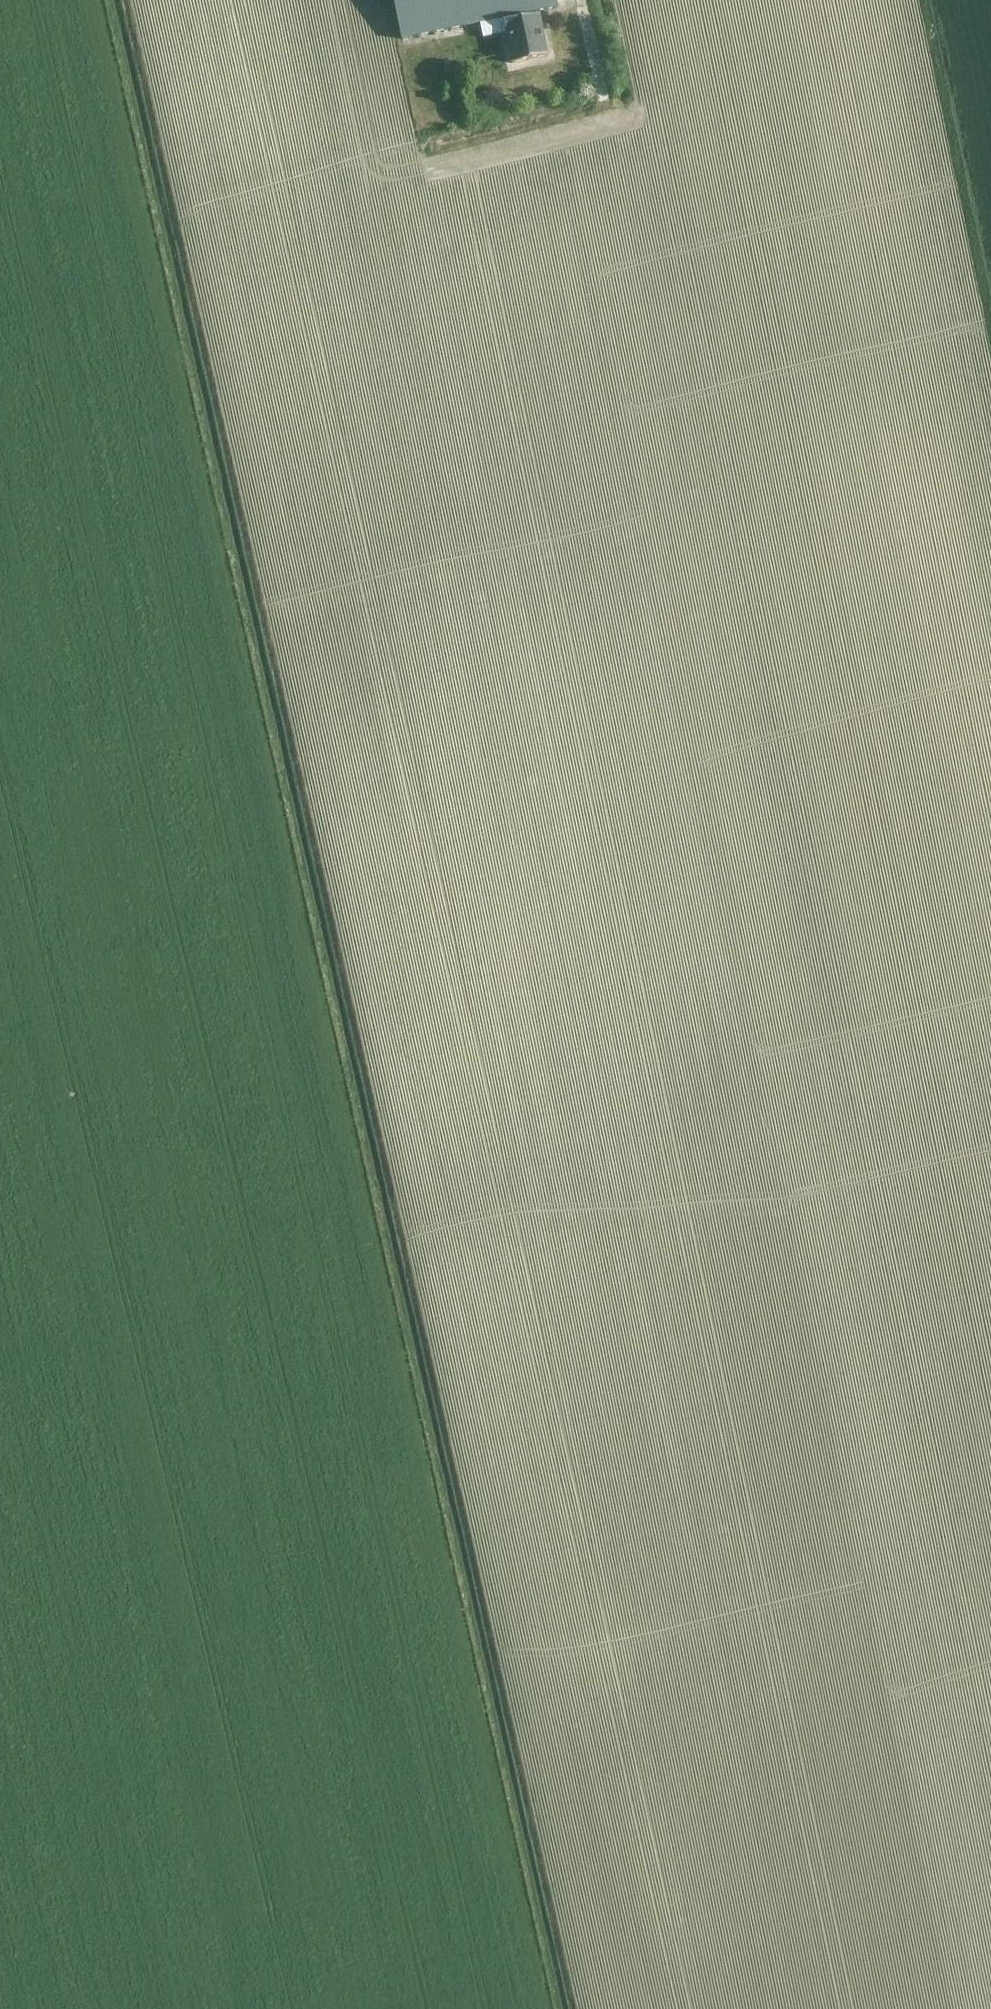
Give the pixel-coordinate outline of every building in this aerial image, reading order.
[(402,39),(405,38),(480,22),(538,10),(559,6),(557,0),(394,0),(402,39)] [(538,10),(480,22),(482,31),(483,37),(506,32),(513,63),(548,55),(538,10)]
